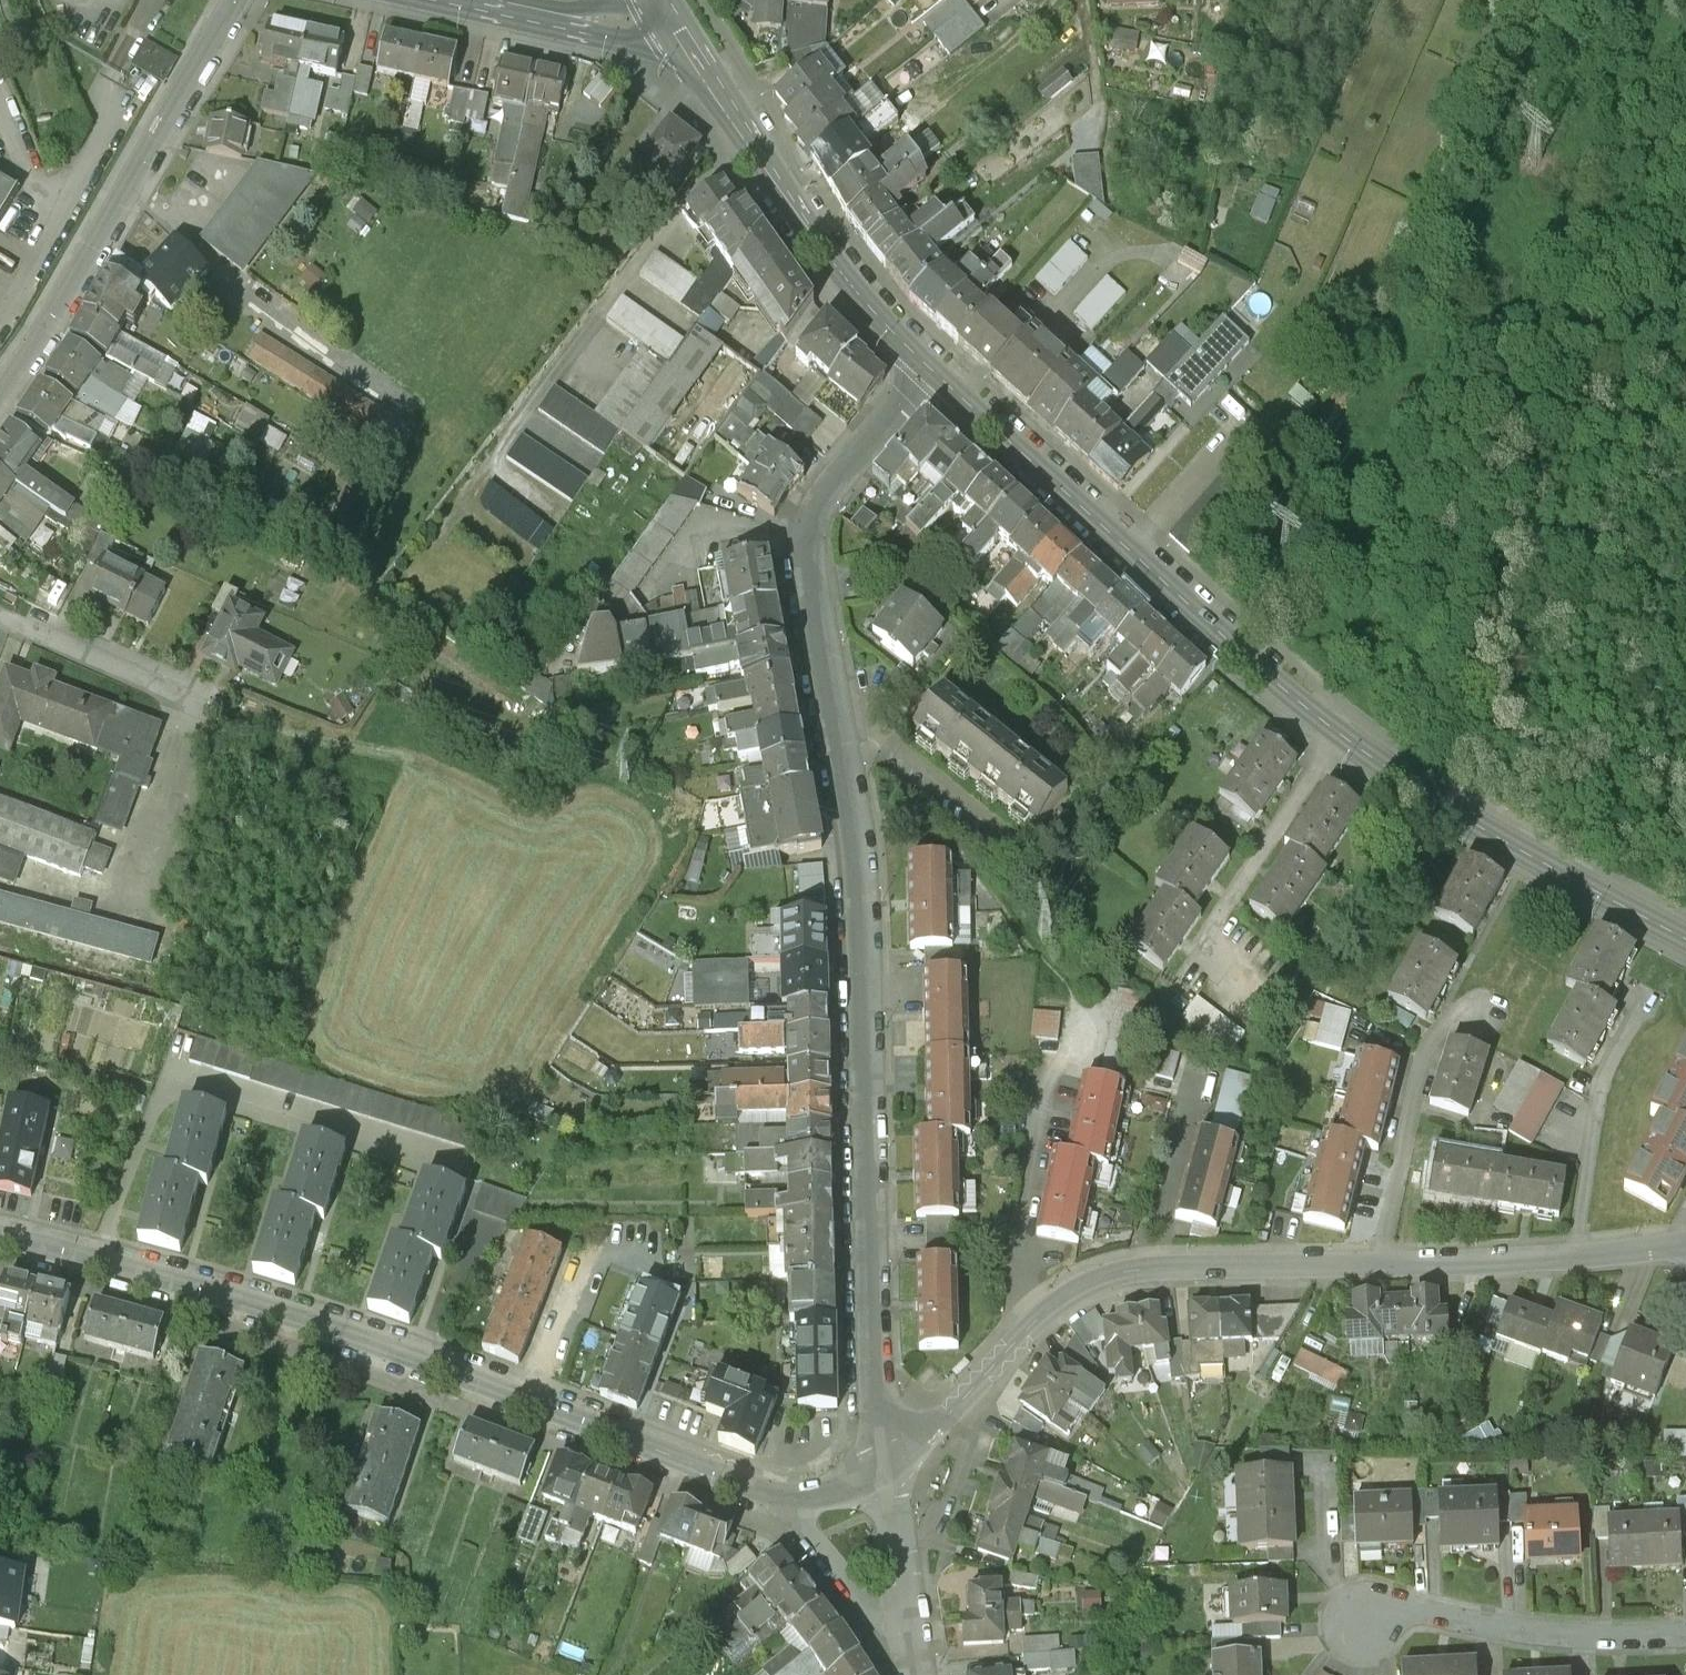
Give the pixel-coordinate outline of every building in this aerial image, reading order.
[(732,15),(749,5),(756,4),(757,0),(722,0),(732,15)] [(756,4),(755,20),(763,28),(780,29),(781,3),(792,4),(792,0),(757,0),(756,4)] [(781,3),(780,29),(779,38),(799,40),(799,35),(817,35),(818,19),(800,18),(801,5),(826,7),(827,0),(792,0),(792,4),(781,3)] [(922,19),(933,33),(968,6),(963,0),(946,0),(922,19)] [(968,6),(933,33),(948,53),(983,26),(968,6)] [(307,31),(271,23),(267,41),(262,40),(260,47),(266,49),(263,60),(291,66),(289,74),(284,78),(281,77),(277,96),(268,94),(264,112),(288,118),(307,31)] [(288,118),(287,123),(311,128),(321,87),(305,84),(308,70),(337,76),(345,40),(307,31),(288,118)] [(423,43),(385,35),(381,53),(375,52),(374,61),(379,62),(377,72),(414,81),(423,43)] [(458,51),(423,43),(414,81),(449,88),(458,51)] [(174,60),(145,44),(134,64),(162,80),(174,60)] [(809,51),(781,58),(796,78),(817,62),(809,51)] [(535,69),(503,62),(493,103),(518,108),(513,127),(504,125),(495,165),(513,169),(522,129),(527,108),(535,69)] [(796,78),(776,94),(791,114),(827,85),(832,81),(817,62),(796,78)] [(374,70),(358,67),(356,79),(353,93),(368,96),(374,70)] [(566,76),(535,69),(527,108),(541,111),(542,112),(543,109),(548,110),(549,107),(559,109),(566,76)] [(1062,70),(1038,89),(1046,100),(1070,81),(1062,70)] [(356,79),(343,76),(336,105),(349,107),(353,93),(356,79)] [(599,76),(583,94),(600,108),(615,89),(599,76)] [(800,137),(797,140),(812,160),(885,103),(869,83),(842,105),(800,137)] [(791,114),(786,118),(800,137),(842,105),(827,85),(791,114)] [(456,89),(451,110),(445,108),(442,121),(464,126),(464,124),(470,98),(471,92),(456,89)] [(487,102),(470,98),(464,124),(481,128),(487,102)] [(399,99),(393,127),(404,130),(410,101),(399,99)] [(421,104),(410,101),(404,130),(399,152),(409,154),(414,132),(415,132),(421,104)] [(885,103),(812,160),(831,191),(866,163),(867,162),(855,147),(860,143),(862,146),(897,119),(885,103)] [(541,111),(527,108),(522,129),(536,132),(541,111)] [(248,126),(213,119),(206,154),(241,161),(248,126)] [(671,123),(638,165),(667,188),(700,145),(671,123)] [(522,129),(513,169),(532,173),(541,134),(536,132),(522,129)] [(926,132),(907,147),(918,161),(937,146),(926,132)] [(866,163),(831,191),(846,218),(906,171),(918,161),(907,147),(873,173),(866,163)] [(1098,152),(1072,155),(1075,184),(1075,185),(1103,203),(1104,203),(1098,152)] [(287,171),(261,165),(205,240),(243,268),(264,241),(245,227),(287,171)] [(513,169),(495,165),(491,185),(509,189),(513,169)] [(532,173),(513,169),(509,189),(508,192),(527,198),(532,173)] [(287,171),(245,227),(264,241),(308,183),(312,176),(287,171)] [(906,171),(846,218),(866,243),(896,219),(887,207),(916,185),(906,171)] [(333,181),(312,176),(308,183),(330,192),(333,181)] [(19,190),(0,178),(0,220),(19,190)] [(1263,182),(1251,213),(1267,220),(1279,188),(1263,182)] [(722,183),(682,212),(700,237),(705,234),(717,249),(714,251),(710,258),(715,261),(700,283),(717,295),(718,295),(726,284),(735,271),(763,232),(744,206),(741,208),(722,183)] [(527,198),(508,192),(503,217),(529,223),(545,202),(527,198)] [(944,220),(885,267),(909,298),(938,275),(943,271),(930,254),(962,230),(974,220),(963,206),(944,220)] [(896,219),(866,243),(885,267),(944,220),(935,208),(906,231),(904,228),(896,219)] [(911,208),(896,219),(904,228),(918,217),(911,208)] [(981,229),(974,220),(962,230),(969,239),(981,229)] [(793,274),(763,232),(735,271),(757,300),(793,274)] [(1070,240),(1036,277),(1054,293),(1088,256),(1070,240)] [(218,291),(199,280),(206,272),(175,242),(141,277),(139,279),(170,309),(194,324),(197,321),(239,351),(260,322),(218,291)] [(1208,259),(1185,247),(1178,259),(1201,272),(1208,259)] [(700,283),(656,251),(640,274),(701,317),(717,295),(700,283)] [(1012,264),(999,252),(981,273),(994,284),(1012,264)] [(141,277),(116,259),(106,276),(129,289),(139,279),(141,277)] [(938,275),(909,298),(936,322),(981,273),(969,262),(955,278),(956,283),(948,284),(938,275)] [(981,273),(936,322),(957,342),(986,310),(977,302),(994,284),(981,273)] [(793,274),(757,300),(786,341),(813,303),(793,274)] [(1107,274),(1073,311),(1092,328),(1125,291),(1107,274)] [(129,289),(106,276),(85,313),(120,333),(123,327),(133,310),(143,315),(151,302),(141,296),(129,289)] [(718,295),(707,312),(722,323),(741,295),(726,284),(718,295)] [(685,341),(622,296),(606,319),(640,343),(637,347),(640,350),(595,412),(621,431),(667,366),(685,341)] [(1245,317),(1234,306),(1223,318),(1234,329),(1245,317)] [(1013,309),(1000,323),(986,310),(957,342),(993,374),(1033,330),(1035,328),(1034,327),(1013,309)] [(722,323),(707,312),(695,328),(710,339),(722,323)] [(857,346),(827,316),(796,354),(808,366),(812,362),(830,379),(857,346)] [(1162,385),(1153,395),(1163,404),(1167,407),(1179,393),(1191,404),(1248,342),(1234,329),(1223,318),(1191,353),(1165,381),(1162,385)] [(1082,359),(1040,320),(1034,327),(1035,328),(1033,330),(1041,337),(1045,337),(1066,356),(1066,360),(1074,367),(1082,359)] [(114,339),(81,321),(72,336),(152,381),(159,369),(112,343),(114,339)] [(133,333),(123,327),(120,333),(130,338),(133,333)] [(695,328),(668,366),(667,366),(621,431),(649,451),(641,463),(662,478),(670,466),(686,477),(688,474),(715,437),(732,414),(748,392),(761,375),(710,339),(695,328)] [(1041,337),(1033,330),(993,374),(1034,411),(1074,367),(1066,360),(1066,356),(1045,337),(1041,337)] [(403,425),(260,334),(247,354),(371,433),(369,435),(386,445),(403,425)] [(1191,353),(1171,335),(1146,363),(1165,381),(1191,353)] [(100,361),(71,341),(59,357),(88,377),(89,377),(100,361)] [(830,379),(828,382),(861,409),(883,380),(882,372),(867,360),(867,356),(857,346),(830,379)] [(1074,367),(1034,411),(1055,431),(1085,399),(1111,370),(1089,351),(1082,359),(1074,367)] [(1111,370),(1085,399),(1098,411),(1113,395),(1117,398),(1144,368),(1127,353),(1111,370)] [(88,377),(59,357),(47,374),(77,394),(80,389),(121,409),(128,400),(118,395),(100,384),(89,377),(88,377)] [(223,358),(207,381),(223,390),(238,368),(223,358)] [(806,410),(763,372),(761,375),(748,392),(765,406),(791,429),(806,410)] [(126,384),(108,373),(100,384),(118,395),(126,384)] [(1149,374),(1130,394),(1143,406),(1153,395),(1162,385),(1149,374)] [(72,401),(42,382),(30,398),(61,417),(72,423),(92,432),(94,433),(105,417),(72,401)] [(861,409),(828,382),(814,400),(846,426),(861,409)] [(621,431),(554,385),(538,408),(604,453),(621,431)] [(748,392),(732,414),(747,427),(754,418),(756,420),(764,411),(762,409),(765,406),(748,392)] [(1143,406),(1129,421),(1139,430),(1163,404),(1153,395),(1143,406)] [(61,417),(30,398),(18,414),(49,433),(61,417)] [(1098,411),(1085,399),(1055,431),(1090,463),(1120,431),(1098,411)] [(821,420),(807,409),(806,410),(791,429),(805,440),(821,420)] [(180,426),(156,414),(146,433),(170,445),(180,426)] [(747,427),(732,414),(715,437),(729,448),(747,427)] [(922,417),(885,460),(886,461),(873,475),(892,493),(902,482),(907,488),(953,438),(931,417),(922,417)] [(0,439),(0,470),(15,481),(33,494),(42,482),(23,469),(41,444),(12,422),(0,439)] [(92,432),(72,423),(65,434),(84,443),(92,432)] [(1264,427),(1168,534),(1189,553),(1285,445),(1264,427)] [(1120,431),(1090,463),(1118,488),(1147,456),(1120,431)] [(103,437),(94,433),(87,447),(97,451),(103,437)] [(588,477),(521,433),(506,456),(572,500),(588,477)] [(907,488),(903,493),(913,502),(932,481),(926,475),(929,471),(945,486),(973,455),(953,438),(907,488)] [(804,476),(769,446),(758,459),(764,464),(757,472),(786,497),(804,476)] [(995,475),(973,455),(945,486),(907,527),(918,538),(957,497),(962,501),(966,505),(995,475)] [(0,470),(0,518),(3,520),(11,510),(17,503),(6,493),(10,487),(15,481),(0,470)] [(757,472),(753,470),(745,483),(744,482),(737,492),(774,515),(786,497),(757,472)] [(709,490),(688,474),(686,477),(671,497),(699,504),(702,505),(709,490)] [(978,516),(969,522),(945,548),(957,559),(1016,495),(995,475),(966,505),(978,516)] [(535,544),(551,525),(492,477),(476,497),(535,544)] [(15,481),(10,487),(56,522),(57,521),(67,528),(72,521),(61,516),(33,494),(15,481)] [(75,507),(42,482),(33,494),(61,516),(66,509),(71,513),(75,507)] [(902,482),(892,493),(898,498),(903,493),(907,488),(902,482)] [(1016,495),(957,559),(968,570),(993,544),(998,535),(1009,545),(1038,514),(1016,495)] [(671,497),(588,610),(608,625),(608,624),(616,634),(645,628),(654,624),(632,596),(699,504),(671,497)] [(962,501),(942,522),(947,526),(966,505),(962,501)] [(865,508),(849,524),(863,536),(877,520),(865,508)] [(31,528),(11,510),(3,520),(23,537),(31,528)] [(1019,554),(993,583),(1005,594),(1059,534),(1038,514),(1009,545),(1019,554)] [(4,556),(17,536),(0,525),(0,553),(4,556)] [(907,527),(900,535),(911,546),(918,538),(907,527)] [(102,534),(88,562),(101,568),(105,560),(106,561),(116,540),(102,534)] [(1059,534),(1005,594),(1016,604),(1042,576),(1052,585),(1081,554),(1059,534)] [(1052,585),(1012,629),(1024,639),(1045,617),(1054,625),(1102,573),(1081,554),(1052,585)] [(767,557),(723,565),(732,610),(776,602),(767,557)] [(106,561),(105,560),(101,568),(88,594),(149,625),(166,591),(106,561)] [(1054,625),(1052,627),(1060,634),(1074,619),(1086,630),(1122,591),(1102,573),(1054,625)] [(1005,594),(993,583),(978,599),(990,610),(1005,594)] [(239,595),(227,589),(214,613),(226,619),(232,606),(234,607),(239,595)] [(1086,630),(1077,640),(1084,647),(1089,651),(1109,630),(1118,638),(1143,610),(1122,591),(1086,630)] [(990,610),(986,615),(997,625),(1016,604),(1005,594),(990,610)] [(942,630),(903,599),(873,637),(912,668),(919,660),(942,630)] [(725,633),(691,639),(694,658),(783,641),(776,602),(732,610),(738,641),(733,642),(732,635),(725,633)] [(234,607),(232,606),(226,619),(206,657),(225,666),(228,661),(276,685),(291,655),(254,636),(262,621),(234,607)] [(732,610),(654,624),(645,628),(648,644),(688,637),(690,638),(691,639),(725,633),(732,635),(733,642),(738,641),(732,610)] [(1143,610),(1118,638),(1127,646),(1108,667),(1112,671),(1119,677),(1164,629),(1143,610)] [(1086,630),(1074,619),(1060,634),(1053,642),(1065,653),(1077,640),(1086,630)] [(688,637),(648,644),(645,628),(616,634),(604,636),(611,673),(694,658),(691,639),(690,638),(688,637)] [(1012,629),(991,652),(1012,670),(1026,655),(1033,647),(1024,639),(1012,629)] [(1184,647),(1164,629),(1119,677),(1116,681),(1127,691),(1150,666),(1159,675),(1184,647)] [(1065,653),(1063,655),(1071,661),(1084,647),(1077,640),(1065,653)] [(783,641),(694,658),(697,674),(729,669),(729,667),(740,665),(743,678),(745,677),(789,669),(783,641)] [(1184,647),(1159,675),(1181,696),(1206,667),(1184,647)] [(1026,655),(1012,670),(1024,680),(1038,666),(1026,655)] [(932,670),(919,660),(912,668),(926,678),(932,670)] [(789,669),(745,677),(747,687),(738,689),(737,688),(707,693),(710,711),(718,709),(718,710),(755,704),(794,697),(789,669)] [(923,692),(894,670),(880,689),(908,711),(923,692)] [(1119,677),(1112,671),(1103,680),(1110,687),(1116,681),(1119,677)] [(53,689),(56,682),(38,674),(35,682),(9,672),(0,696),(0,750),(9,754),(25,712),(76,732),(72,741),(99,752),(103,741),(129,751),(118,779),(100,825),(101,825),(121,833),(139,788),(149,792),(152,782),(146,780),(151,767),(147,766),(161,730),(53,689)] [(1156,678),(1133,703),(1145,714),(1167,689),(1156,678)] [(1067,789),(944,691),(913,730),(1036,828),(1067,789)] [(794,697),(755,704),(757,718),(726,723),(729,740),(800,728),(794,697)] [(1133,703),(1117,720),(1124,727),(1134,716),(1138,721),(1145,714),(1133,703)] [(729,740),(724,741),(726,751),(737,749),(738,755),(760,752),(762,762),(805,755),(800,728),(729,740)] [(1262,737),(1220,795),(1254,820),(1296,761),(1262,737)] [(1129,751),(1119,762),(1127,769),(1137,758),(1129,751)] [(805,755),(762,762),(764,773),(742,777),(745,794),(810,782),(805,755)] [(0,794),(0,801),(96,839),(101,825),(100,825),(118,779),(113,777),(92,829),(0,794)] [(1327,782),(1285,842),(1291,847),(1249,906),(1284,930),(1325,871),(1319,867),(1362,806),(1327,782)] [(810,784),(740,797),(743,814),(751,856),(777,851),(777,853),(778,852),(797,849),(797,851),(822,846),(810,784)] [(0,801),(0,881),(13,886),(24,857),(81,879),(84,870),(102,877),(110,856),(92,849),(96,839),(0,801)] [(777,851),(751,856),(743,814),(730,816),(731,826),(723,827),(729,870),(781,866),(778,852),(777,853),(777,851)] [(1165,890),(1127,942),(1162,968),(1200,915),(1191,909),(1228,856),(1193,831),(1155,883),(1165,890)] [(1504,874),(1466,853),(1435,911),(1473,931),(1504,874)] [(950,859),(909,860),(911,948),(927,947),(949,947),(952,947),(950,859)] [(823,863),(797,865),(799,891),(825,890),(823,863)] [(0,900),(0,924),(151,965),(158,941),(86,922),(90,908),(75,904),(71,918),(53,913),(53,914),(0,900)] [(826,915),(774,916),(774,931),(781,931),(782,960),(827,959),(826,925),(825,925),(825,917),(826,917),(826,915)] [(1578,989),(1547,1046),(1584,1066),(1615,1008),(1604,1002),(1635,945),(1598,925),(1567,982),(1578,989)] [(1457,960),(1420,940),(1388,999),(1426,1019),(1457,960)] [(949,947),(927,947),(927,960),(949,960),(949,947)] [(827,959),(782,960),(783,1005),(788,1005),(828,1004),(827,959)] [(949,960),(927,960),(928,973),(950,973),(949,960)] [(747,962),(693,963),(694,1007),(748,1006),(747,962)] [(928,973),(925,973),(927,1055),(968,1054),(966,973),(950,973),(928,973)] [(1243,1031),(1195,995),(1181,1014),(1229,1049),(1243,1031)] [(1142,1007),(1116,1002),(1099,1080),(1125,1086),(1142,1007)] [(758,1017),(749,1018),(750,1032),(828,1030),(828,1004),(788,1005),(789,1017),(758,1017)] [(1351,1013),(1326,1006),(1320,1027),(1315,1045),(1340,1051),(1351,1013)] [(1061,1013),(1034,1010),(1030,1049),(1056,1053),(1061,1013)] [(749,1018),(714,1019),(714,1016),(695,1016),(695,1034),(738,1033),(750,1032),(749,1018)] [(1320,1027),(1308,1024),(1303,1041),(1315,1045),(1320,1027)] [(828,1030),(750,1032),(750,1051),(751,1051),(783,1050),(783,1047),(787,1047),(788,1059),(788,1063),(829,1062),(828,1030)] [(750,1032),(738,1033),(739,1056),(751,1056),(751,1051),(750,1051),(750,1032)] [(1488,1052),(1451,1040),(1430,1104),(1468,1116),(1488,1052)] [(484,1130),(196,1041),(190,1063),(477,1152),(484,1130)] [(1180,1056),(1154,1049),(1147,1074),(1173,1082),(1180,1056)] [(1651,1114),(1661,1120),(1623,1189),(1665,1212),(1685,1175),(1685,1050),(1651,1114)] [(968,1054),(927,1055),(928,1135),(928,1136),(957,1135),(957,1136),(970,1136),(968,1054)] [(1398,1066),(1358,1056),(1338,1140),(1365,1147),(1365,1148),(1378,1151),(1398,1066)] [(1519,1060),(1487,1118),(1508,1130),(1541,1072),(1519,1060)] [(829,1062),(788,1063),(788,1076),(725,1077),(726,1096),(735,1095),(735,1096),(830,1094),(829,1062)] [(1226,1072),(1209,1137),(1235,1143),(1252,1079),(1226,1072)] [(1541,1072),(1508,1130),(1532,1143),(1564,1085),(1541,1072)] [(725,1077),(710,1078),(711,1096),(715,1096),(726,1096),(725,1077)] [(1068,1156),(1067,1157),(1095,1163),(1095,1164),(1108,1167),(1125,1086),(1099,1080),(1084,1078),(1068,1156)] [(830,1094),(735,1096),(735,1115),(736,1115),(787,1114),(787,1125),(830,1124),(830,1094)] [(726,1096),(715,1096),(716,1127),(735,1126),(736,1126),(736,1115),(735,1115),(735,1096),(735,1095),(726,1096)] [(10,1102),(0,1145),(0,1190),(31,1197),(50,1111),(10,1102)] [(554,1113),(529,1103),(525,1113),(550,1124),(554,1113)] [(185,1105),(167,1173),(158,1171),(140,1241),(180,1252),(187,1224),(188,1224),(192,1211),(191,1211),(198,1183),(207,1185),(215,1157),(216,1158),(219,1144),(218,1144),(226,1116),(185,1105)] [(787,1114),(736,1115),(736,1126),(735,1126),(736,1157),(744,1157),(760,1157),(759,1137),(787,1136),(787,1125),(787,1114)] [(830,1124),(787,1125),(787,1136),(759,1137),(760,1157),(831,1154),(830,1124)] [(1507,1132),(1474,1129),(1469,1160),(1501,1166),(1507,1132)] [(1209,1137),(1198,1134),(1176,1219),(1193,1224),(1216,1230),(1238,1145),(1235,1143),(1209,1137)] [(957,1135),(928,1136),(928,1135),(915,1135),(917,1218),(928,1217),(950,1217),(958,1217),(957,1136),(957,1135)] [(1365,1147),(1338,1140),(1325,1136),(1304,1222),(1344,1232),(1365,1148),(1365,1147)] [(284,1207),(275,1204),(254,1273),(294,1285),(303,1257),(304,1258),(307,1245),(306,1245),(315,1218),(323,1220),(332,1192),(333,1192),(337,1179),(336,1179),(345,1151),(304,1139),(284,1207)] [(1068,1156),(1055,1153),(1038,1234),(1078,1243),(1095,1164),(1095,1163),(1067,1157),(1068,1156)] [(760,1157),(744,1157),(744,1176),(788,1176),(788,1185),(832,1184),(831,1154),(760,1157)] [(1469,1160),(1437,1155),(1430,1196),(1494,1207),(1501,1166),(1469,1160)] [(744,1157),(736,1157),(736,1158),(726,1159),(727,1169),(735,1169),(735,1177),(744,1176),(744,1157)] [(1565,1177),(1501,1166),(1494,1207),(1558,1218),(1565,1177)] [(425,1178),(401,1245),(393,1242),(369,1310),(409,1324),(418,1297),(419,1297),(424,1284),(423,1284),(432,1257),(441,1260),(450,1233),(451,1234),(455,1221),(455,1220),(465,1192),(425,1178)] [(832,1184),(788,1185),(789,1197),(745,1198),(745,1217),(785,1216),(832,1215),(832,1184)] [(527,1202),(482,1186),(473,1211),(511,1225),(527,1202)] [(832,1215),(785,1216),(786,1242),(780,1242),(781,1249),(833,1247),(832,1215)] [(951,1232),(950,1217),(928,1217),(928,1233),(951,1232)] [(1218,1231),(1193,1224),(1189,1237),(1205,1241),(1215,1241),(1218,1231)] [(951,1232),(928,1233),(929,1262),(952,1261),(951,1232)] [(526,1240),(484,1352),(519,1365),(561,1253),(526,1240)] [(833,1247),(781,1249),(781,1256),(786,1256),(787,1282),(789,1282),(834,1281),(833,1247)] [(929,1262),(918,1262),(920,1349),(958,1348),(956,1261),(929,1262)] [(7,1279),(2,1298),(7,1299),(1,1316),(0,1316),(0,1340),(3,1341),(3,1342),(8,1343),(8,1342),(22,1346),(24,1340),(37,1287),(7,1279)] [(834,1281),(789,1282),(790,1324),(798,1324),(835,1323),(834,1281)] [(644,1285),(602,1397),(637,1410),(679,1298),(644,1285)] [(71,1295),(37,1287),(24,1340),(57,1348),(71,1295)] [(1413,1301),(1395,1302),(1397,1339),(1415,1338),(1415,1341),(1446,1340),(1445,1314),(1437,1315),(1436,1296),(1413,1297),(1413,1301)] [(1377,1299),(1354,1300),(1355,1319),(1348,1319),(1349,1345),(1380,1343),(1380,1340),(1397,1339),(1395,1302),(1378,1302),(1377,1299)] [(1493,1300),(1485,1325),(1499,1331),(1509,1306),(1493,1300)] [(165,1322),(97,1302),(86,1341),(154,1360),(165,1322)] [(1554,1319),(1510,1303),(1509,1306),(1499,1331),(1496,1340),(1540,1356),(1541,1354),(1554,1319)] [(1251,1304),(1219,1306),(1222,1358),(1243,1357),(1242,1342),(1253,1342),(1251,1304)] [(1219,1306),(1188,1308),(1191,1344),(1191,1345),(1194,1345),(1197,1369),(1198,1369),(1223,1368),(1222,1358),(1219,1306)] [(1602,1322),(1558,1306),(1554,1319),(1541,1354),(1568,1364),(1572,1355),(1588,1361),(1597,1336),(1602,1322)] [(1160,1309),(1138,1312),(1143,1351),(1154,1349),(1156,1367),(1167,1365),(1169,1365),(1166,1348),(1167,1348),(1167,1344),(1164,1325),(1162,1325),(1160,1309)] [(1095,1311),(1069,1329),(1074,1337),(1083,1349),(1104,1335),(1103,1325),(1104,1324),(1095,1311)] [(1138,1312),(1116,1315),(1117,1323),(1104,1324),(1103,1325),(1104,1335),(1110,1375),(1117,1374),(1119,1385),(1133,1383),(1128,1353),(1143,1351),(1138,1312)] [(835,1323),(798,1324),(800,1409),(837,1408),(835,1323)] [(1614,1371),(1610,1382),(1653,1399),(1673,1350),(1630,1333),(1624,1346),(1614,1371)] [(1610,1341),(1597,1336),(1588,1361),(1600,1366),(1610,1341)] [(1074,1337),(1058,1360),(1084,1378),(1094,1364),(1083,1349),(1074,1337)] [(1624,1346),(1610,1341),(1600,1366),(1614,1371),(1624,1346)] [(1179,1342),(1167,1344),(1167,1348),(1166,1348),(1169,1365),(1167,1365),(1169,1381),(1184,1379),(1179,1346),(1179,1342)] [(1396,1343),(1385,1344),(1385,1356),(1397,1356),(1396,1343)] [(1191,1344),(1179,1346),(1184,1379),(1199,1378),(1198,1369),(1197,1369),(1194,1345),(1191,1345),(1191,1344)] [(33,1351),(22,1348),(16,1371),(28,1374),(33,1351)] [(1325,1363),(1301,1351),(1294,1365),(1318,1378),(1325,1363)] [(244,1370),(202,1355),(169,1453),(212,1467),(244,1370)] [(67,1361),(54,1358),(48,1385),(60,1388),(67,1361)] [(1084,1378),(1058,1360),(1053,1368),(1046,1363),(1035,1380),(1066,1402),(1087,1416),(1095,1404),(1097,1405),(1105,1393),(1084,1378)] [(1066,1402),(1035,1380),(1030,1388),(1028,1388),(1026,1390),(1025,1392),(1024,1394),(1024,1396),(1019,1403),(1051,1424),(1059,1413),(1066,1402)] [(776,1399),(741,1386),(719,1442),(755,1456),(776,1399)] [(1041,1425),(1020,1411),(1013,1424),(1035,1436),(1041,1425)] [(1075,1424),(1059,1413),(1051,1424),(1068,1435),(1075,1424)] [(377,1414),(345,1511),(388,1525),(421,1429),(377,1414)] [(535,1449),(469,1423),(455,1461),(521,1486),(535,1449)] [(1035,1436),(1013,1424),(1006,1438),(1029,1447),(1035,1436)] [(1662,1432),(1662,1459),(1685,1459),(1685,1433),(1662,1432)] [(1068,1463),(1013,1445),(1006,1465),(1009,1466),(1007,1473),(1049,1487),(1063,1492),(1067,1479),(1063,1477),(1068,1463)] [(1289,1451),(1260,1451),(1261,1474),(1290,1473),(1289,1451)] [(591,1472),(560,1460),(545,1499),(567,1508),(561,1525),(552,1522),(545,1539),(563,1546),(576,1511),(591,1472)] [(618,1482),(591,1472),(576,1511),(591,1517),(603,1522),(618,1482)] [(1049,1487),(1007,1473),(1004,1480),(1000,1479),(994,1497),(1030,1509),(1034,1497),(1057,1505),(1057,1506),(1066,1509),(1066,1508),(1080,1513),(1084,1501),(1083,1500),(1063,1492),(1049,1487)] [(1261,1474),(1238,1475),(1240,1532),(1245,1532),(1246,1553),(1268,1552),(1293,1551),(1290,1473),(1261,1474)] [(1088,1485),(1067,1479),(1063,1492),(1083,1500),(1088,1485)] [(642,1491),(618,1482),(603,1522),(636,1534),(647,1504),(650,1503),(652,1497),(650,1492),(644,1490),(642,1491)] [(1440,1492),(1424,1493),(1426,1521),(1439,1521),(1438,1498),(1440,1498),(1440,1492)] [(1424,1493),(1409,1494),(1410,1499),(1411,1499),(1412,1522),(1426,1521),(1424,1493)] [(1508,1494),(1497,1495),(1499,1525),(1509,1524),(1508,1497),(1508,1494)] [(1440,1498),(1438,1498),(1439,1521),(1441,1553),(1500,1550),(1499,1525),(1497,1495),(1440,1498)] [(1524,1496),(1508,1497),(1509,1524),(1526,1524),(1526,1518),(1524,1496)] [(1030,1509),(994,1497),(988,1516),(992,1517),(990,1523),(1021,1534),(1026,1521),(1030,1509)] [(1410,1499),(1354,1501),(1354,1518),(1356,1544),(1356,1549),(1413,1547),(1412,1522),(1411,1499),(1410,1499)] [(703,1515),(673,1503),(662,1532),(660,1538),(661,1538),(690,1549),(703,1515)] [(1157,1503),(1148,1520),(1164,1528),(1172,1511),(1157,1503)] [(1676,1508),(1677,1519),(1679,1519),(1680,1538),(1685,1538),(1685,1507),(1676,1508)] [(1609,1510),(1594,1510),(1595,1541),(1608,1540),(1608,1522),(1610,1522),(1609,1510)] [(563,1546),(578,1552),(591,1517),(576,1511),(563,1546)] [(544,1520),(527,1513),(519,1536),(536,1542),(544,1520)] [(1575,1514),(1555,1515),(1555,1523),(1540,1524),(1540,1517),(1526,1518),(1526,1524),(1528,1555),(1556,1554),(1556,1561),(1577,1560),(1575,1514)] [(732,1526),(703,1515),(690,1549),(722,1562),(724,1562),(729,1550),(724,1548),(732,1526)] [(1354,1518),(1341,1519),(1343,1544),(1356,1544),(1354,1518)] [(1677,1519),(1656,1520),(1657,1529),(1643,1530),(1645,1570),(1681,1568),(1680,1538),(1679,1519),(1677,1519)] [(1056,1532),(1026,1521),(1021,1534),(1060,1547),(1062,1548),(1064,1543),(1053,1540),(1056,1532)] [(1610,1522),(1608,1522),(1608,1540),(1610,1571),(1645,1570),(1643,1530),(1630,1530),(1629,1522),(1610,1522)] [(1021,1534),(990,1523),(988,1531),(985,1530),(978,1550),(1012,1562),(1017,1548),(1021,1534)] [(644,1542),(637,1560),(651,1565),(661,1538),(660,1538),(662,1532),(650,1527),(644,1542)] [(1060,1547),(1021,1534),(1017,1548),(1034,1554),(1056,1560),(1060,1547)] [(634,1538),(625,1545),(621,1555),(637,1560),(644,1542),(634,1538)] [(865,1544),(854,1552),(852,1558),(855,1564),(862,1564),(873,1558),(865,1544)] [(740,1554),(723,1568),(724,1568),(727,1572),(733,1579),(757,1559),(747,1548),(740,1554)] [(722,1562),(690,1549),(684,1565),(706,1574),(724,1575),(727,1572),(724,1568),(723,1568),(721,1566),(722,1562)] [(740,1554),(729,1550),(724,1562),(722,1562),(721,1566),(723,1568),(740,1554)] [(1293,1551),(1268,1552),(1268,1565),(1294,1564),(1293,1551)] [(780,1554),(749,1580),(741,1587),(747,1595),(733,1606),(744,1618),(797,1574),(780,1554)] [(20,1605),(24,1576),(0,1572),(0,1602),(20,1605)] [(739,1622),(738,1623),(739,1623),(719,1640),(715,1643),(734,1667),(786,1624),(790,1630),(791,1629),(822,1605),(797,1574),(744,1618),(739,1622)] [(1038,1579),(1011,1574),(1009,1587),(1036,1592),(1038,1579)] [(1003,1585),(972,1587),(969,1588),(967,1590),(966,1593),(967,1618),(968,1619),(1001,1618),(1001,1610),(1000,1598),(1003,1598),(1003,1585)] [(1284,1589),(1238,1591),(1240,1627),(1243,1627),(1280,1625),(1286,1625),(1284,1589)] [(20,1605),(0,1602),(0,1629),(17,1631),(20,1605)] [(1032,1603),(1010,1604),(1007,1609),(1001,1610),(1001,1618),(1020,1617),(1033,1617),(1032,1603)] [(822,1605),(791,1629),(796,1636),(791,1640),(796,1647),(802,1643),(810,1654),(841,1630),(822,1605)] [(744,1618),(733,1606),(729,1610),(739,1622),(744,1618)] [(729,1610),(708,1627),(719,1640),(739,1623),(738,1623),(739,1622),(729,1610)] [(1021,1631),(1020,1617),(1001,1618),(1002,1629),(1006,1629),(1010,1631),(1021,1631)] [(1001,1618),(968,1619),(967,1618),(962,1619),(963,1645),(1002,1643),(1002,1629),(1001,1618)] [(1280,1625),(1243,1627),(1243,1641),(1281,1639),(1280,1625)] [(859,1655),(842,1631),(841,1630),(810,1654),(810,1655),(800,1663),(785,1674),(834,1674),(859,1655)] [(1054,1637),(1018,1640),(1020,1656),(1047,1653),(1055,1653),(1054,1637)] [(1241,1641),(1211,1642),(1212,1660),(1219,1660),(1219,1657),(1242,1656),(1241,1641)] [(768,1667),(772,1672),(777,1668),(782,1674),(785,1674),(800,1663),(790,1649),(768,1667)] [(1047,1653),(1020,1656),(1021,1672),(1048,1670),(1047,1653)] [(834,1674),(874,1674),(859,1655),(834,1674)] [(1242,1659),(1242,1656),(1219,1657),(1219,1660),(1220,1674),(1262,1674),(1261,1658),(1242,1659)] [(1401,1668),(1401,1674),(1476,1674),(1476,1664),(1401,1668)]
